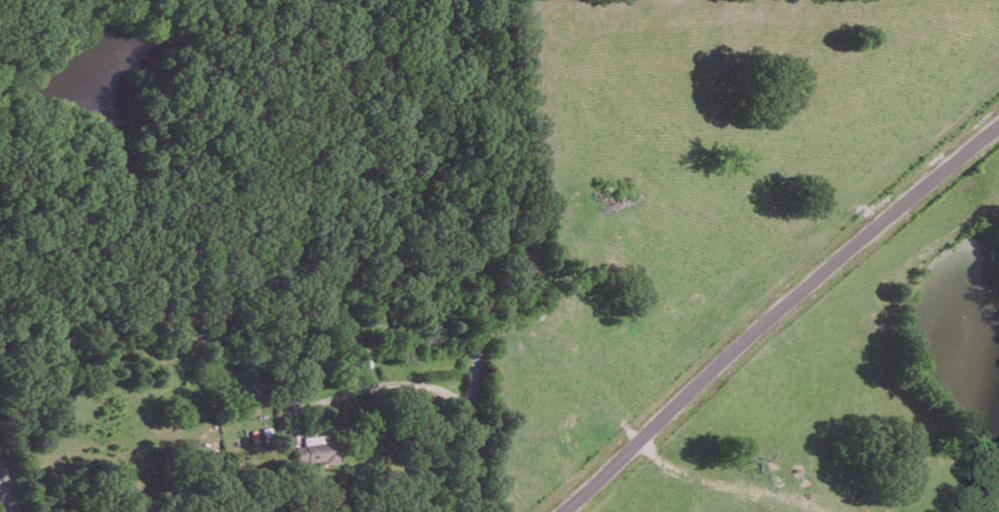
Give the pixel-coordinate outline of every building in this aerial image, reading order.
[(303,438),(305,445),(294,448),(298,465),(322,459),(324,464),(338,461),(330,431),(303,438)]
